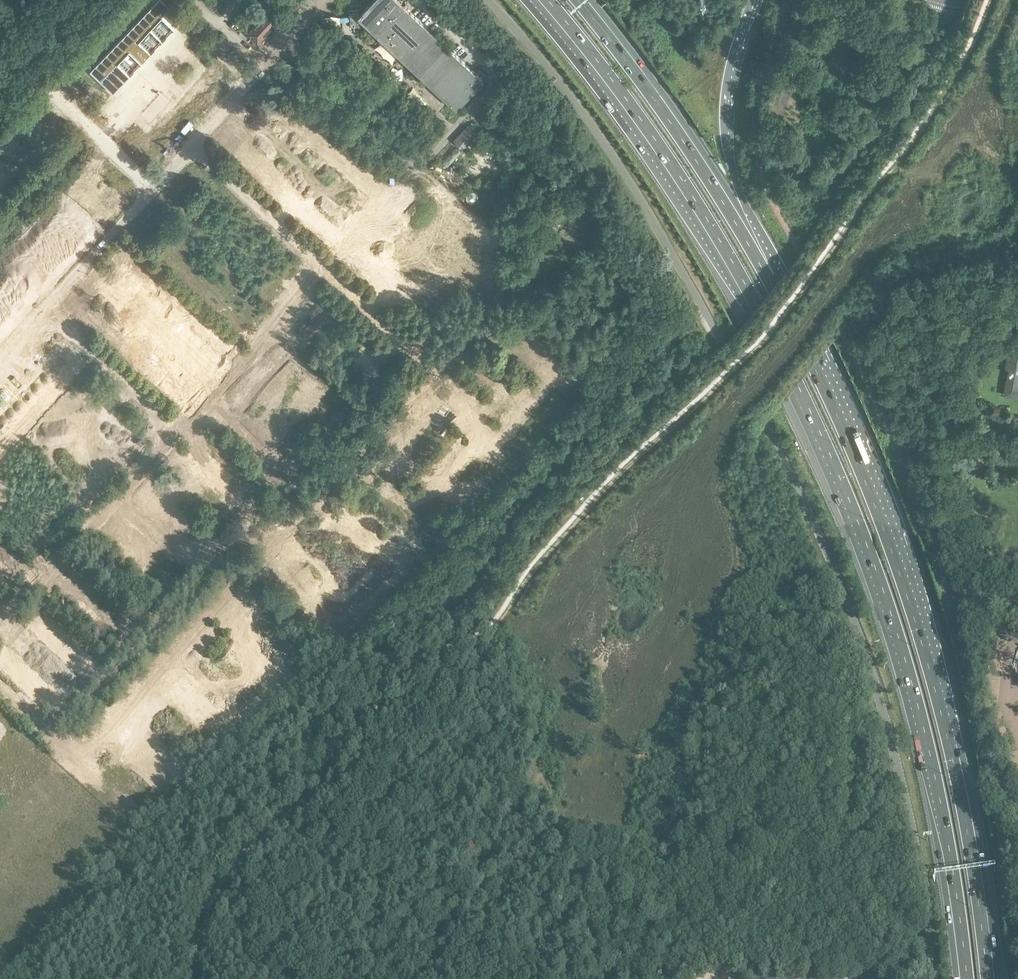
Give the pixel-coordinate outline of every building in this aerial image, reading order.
[(90,70),(100,80),(117,62),(130,74),(174,27),(161,15),(170,6),(164,0),(155,0),(90,70)] [(419,74),(456,109),(471,92),(483,79),(445,44),(399,0),(372,0),(357,16),(419,74)] [(284,16),(273,5),(247,33),(258,44),(284,16)] [(454,139),(463,147),(476,133),(466,125),(454,139)] [(1017,397),(1017,345),(1009,344),(1004,370),(1007,370),(1003,394),(1017,397)] [(146,439),(143,436),(136,442),(140,446),(146,439)] [(992,474),(987,468),(981,472),(985,479),(992,474)]
